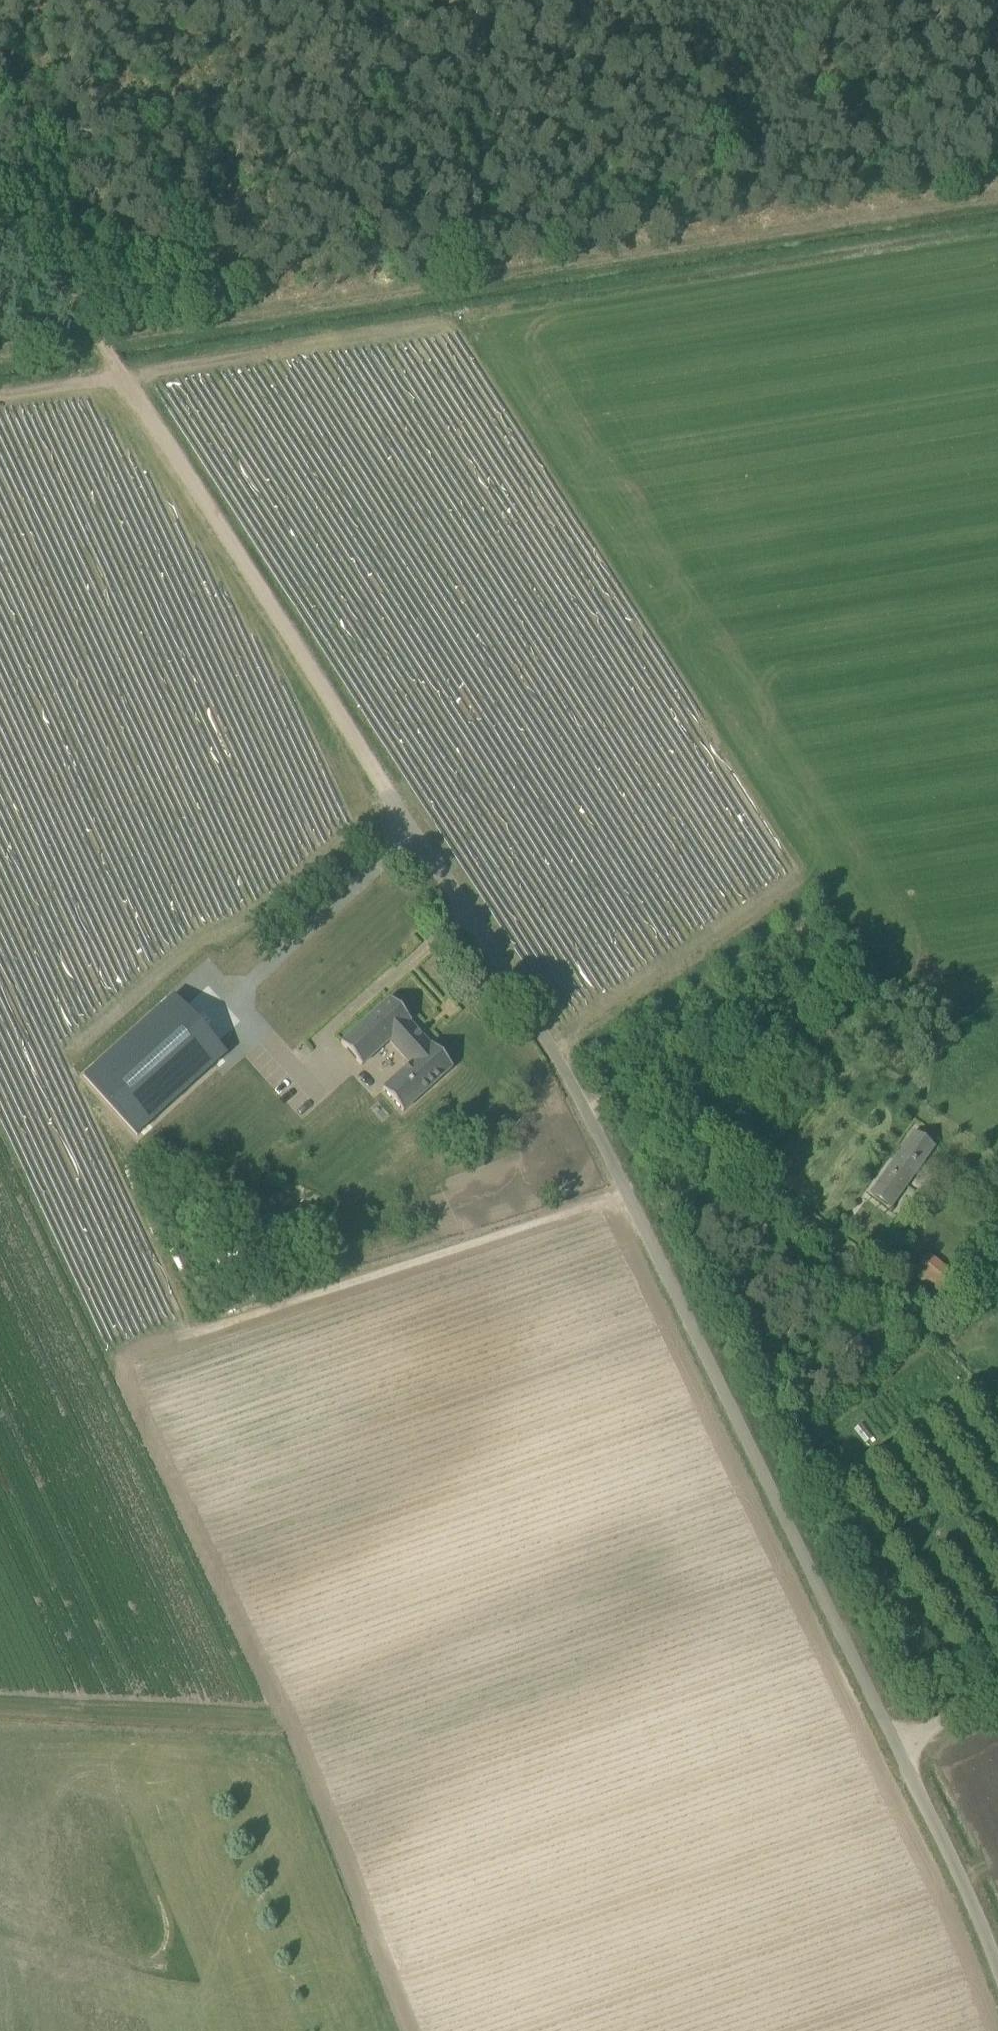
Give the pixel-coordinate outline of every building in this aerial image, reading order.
[(405,1113),(454,1068),(433,1046),(431,1048),(409,1025),(411,1023),(390,1001),(344,1046),(363,1068),(390,1043),(409,1064),(383,1088),(405,1113)] [(174,1003),(85,1084),(138,1144),(228,1062),(174,1003)] [(890,1208),(902,1192),(936,1147),(914,1133),(870,1194),(890,1208)] [(940,1297),(959,1277),(930,1254),(913,1274),(940,1297)] [(987,1290),(997,1300),(997,1278),(987,1290)]
